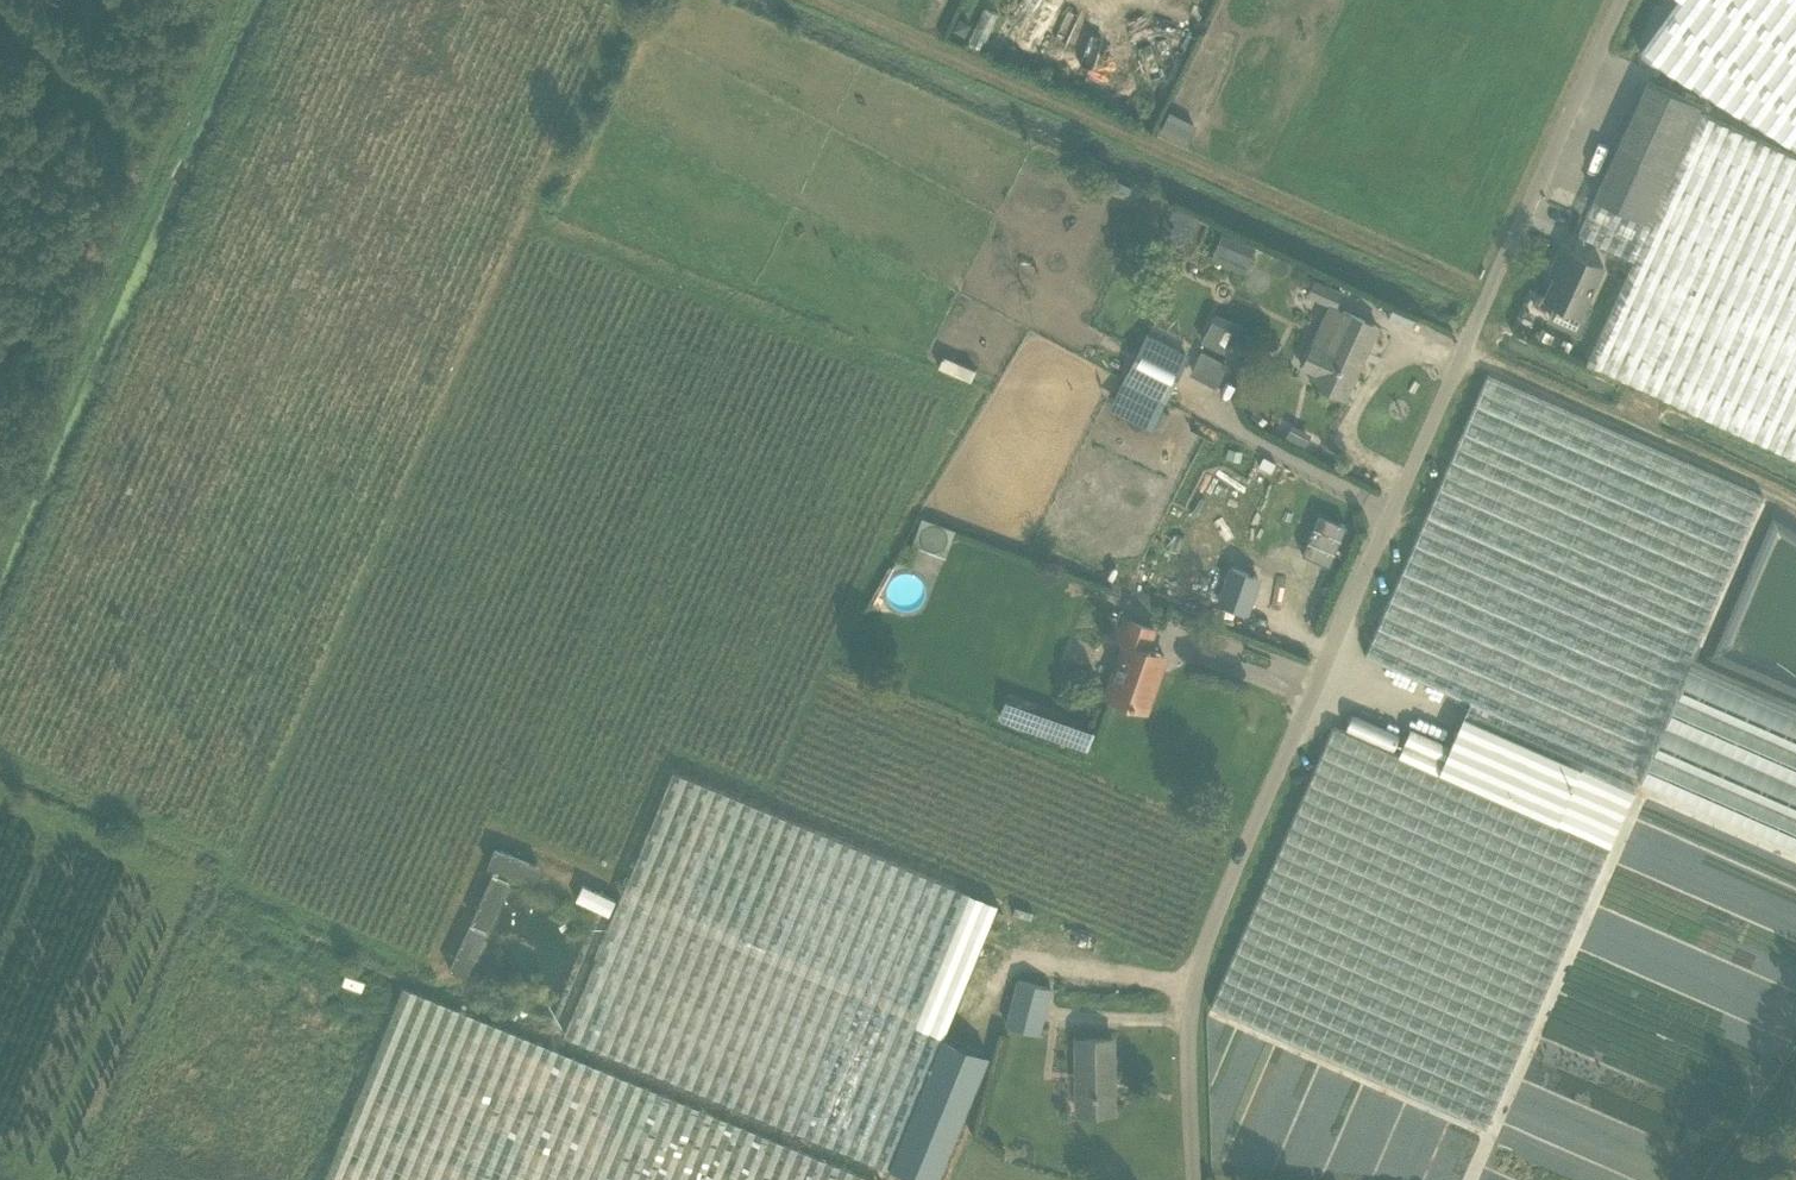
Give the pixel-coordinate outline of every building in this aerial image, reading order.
[(1641,53),(1795,146),(1795,0),(1680,0),(1641,53)] [(965,35),(971,23),(959,17),(953,29),(965,35)] [(1650,222),(1701,111),(1704,105),(1648,79),(1595,196),(1650,222)] [(1170,110),(1161,130),(1186,141),(1195,121),(1170,110)] [(1701,111),(1650,222),(1595,196),(1578,232),(1634,257),(1587,360),(1795,456),(1795,154),(1701,111)] [(1103,184),(1129,196),(1133,186),(1107,175),(1103,184)] [(1222,231),(1214,249),(1249,263),(1256,245),(1222,231)] [(1560,263),(1545,297),(1581,314),(1604,264),(1562,245),(1554,261),(1560,263)] [(1335,306),(1341,291),(1313,279),(1307,294),(1335,306)] [(1202,340),(1234,354),(1247,326),(1215,311),(1202,340)] [(1378,325),(1356,315),(1346,311),(1328,351),(1313,344),(1303,366),(1317,373),(1313,382),(1345,397),(1378,325)] [(1131,360),(1122,379),(1166,401),(1174,384),(1190,353),(1146,331),(1131,360)] [(1202,349),(1192,369),(1219,382),(1229,363),(1202,349)] [(1210,1006),(1485,1127),(1762,496),(1488,376),(1365,655),(1469,701),(1450,744),(1410,727),(1398,755),(1334,727),(1210,1006)] [(1213,440),(1217,431),(1196,419),(1191,428),(1213,440)] [(1264,455),(1259,464),(1271,471),(1276,462),(1264,455)] [(1332,489),(1364,501),(1368,489),(1353,483),(1354,480),(1338,474),(1332,489)] [(1347,525),(1319,513),(1302,553),(1329,565),(1347,525)] [(945,556),(955,529),(922,517),(912,543),(945,556)] [(1147,649),(1154,629),(1125,618),(1118,640),(1126,643),(1108,694),(1146,707),(1165,655),(1147,649)] [(564,1033),(889,1169),(944,1037),(998,907),(673,771),(564,1033)] [(1786,1060),(1795,1045),(1795,882),(1678,840),(1638,812),(1620,863),(1612,875),(1601,904),(1656,923),(1680,940),(1750,965),(1744,983),(1736,993),(1731,1010),(1752,1017),(1742,1044),(1786,1060)] [(1039,1033),(1051,987),(1019,978),(1007,1024),(1039,1033)] [(734,1122),(403,986),(323,1179),(876,1179),(734,1122)] [(889,1169),(916,1179),(935,1179),(987,1055),(944,1037),(889,1169)] [(1078,1111),(1114,1111),(1113,1037),(1077,1037),(1078,1111)] [(1785,1163),(1774,1179),(1795,1179),(1795,1170),(1785,1163)]
